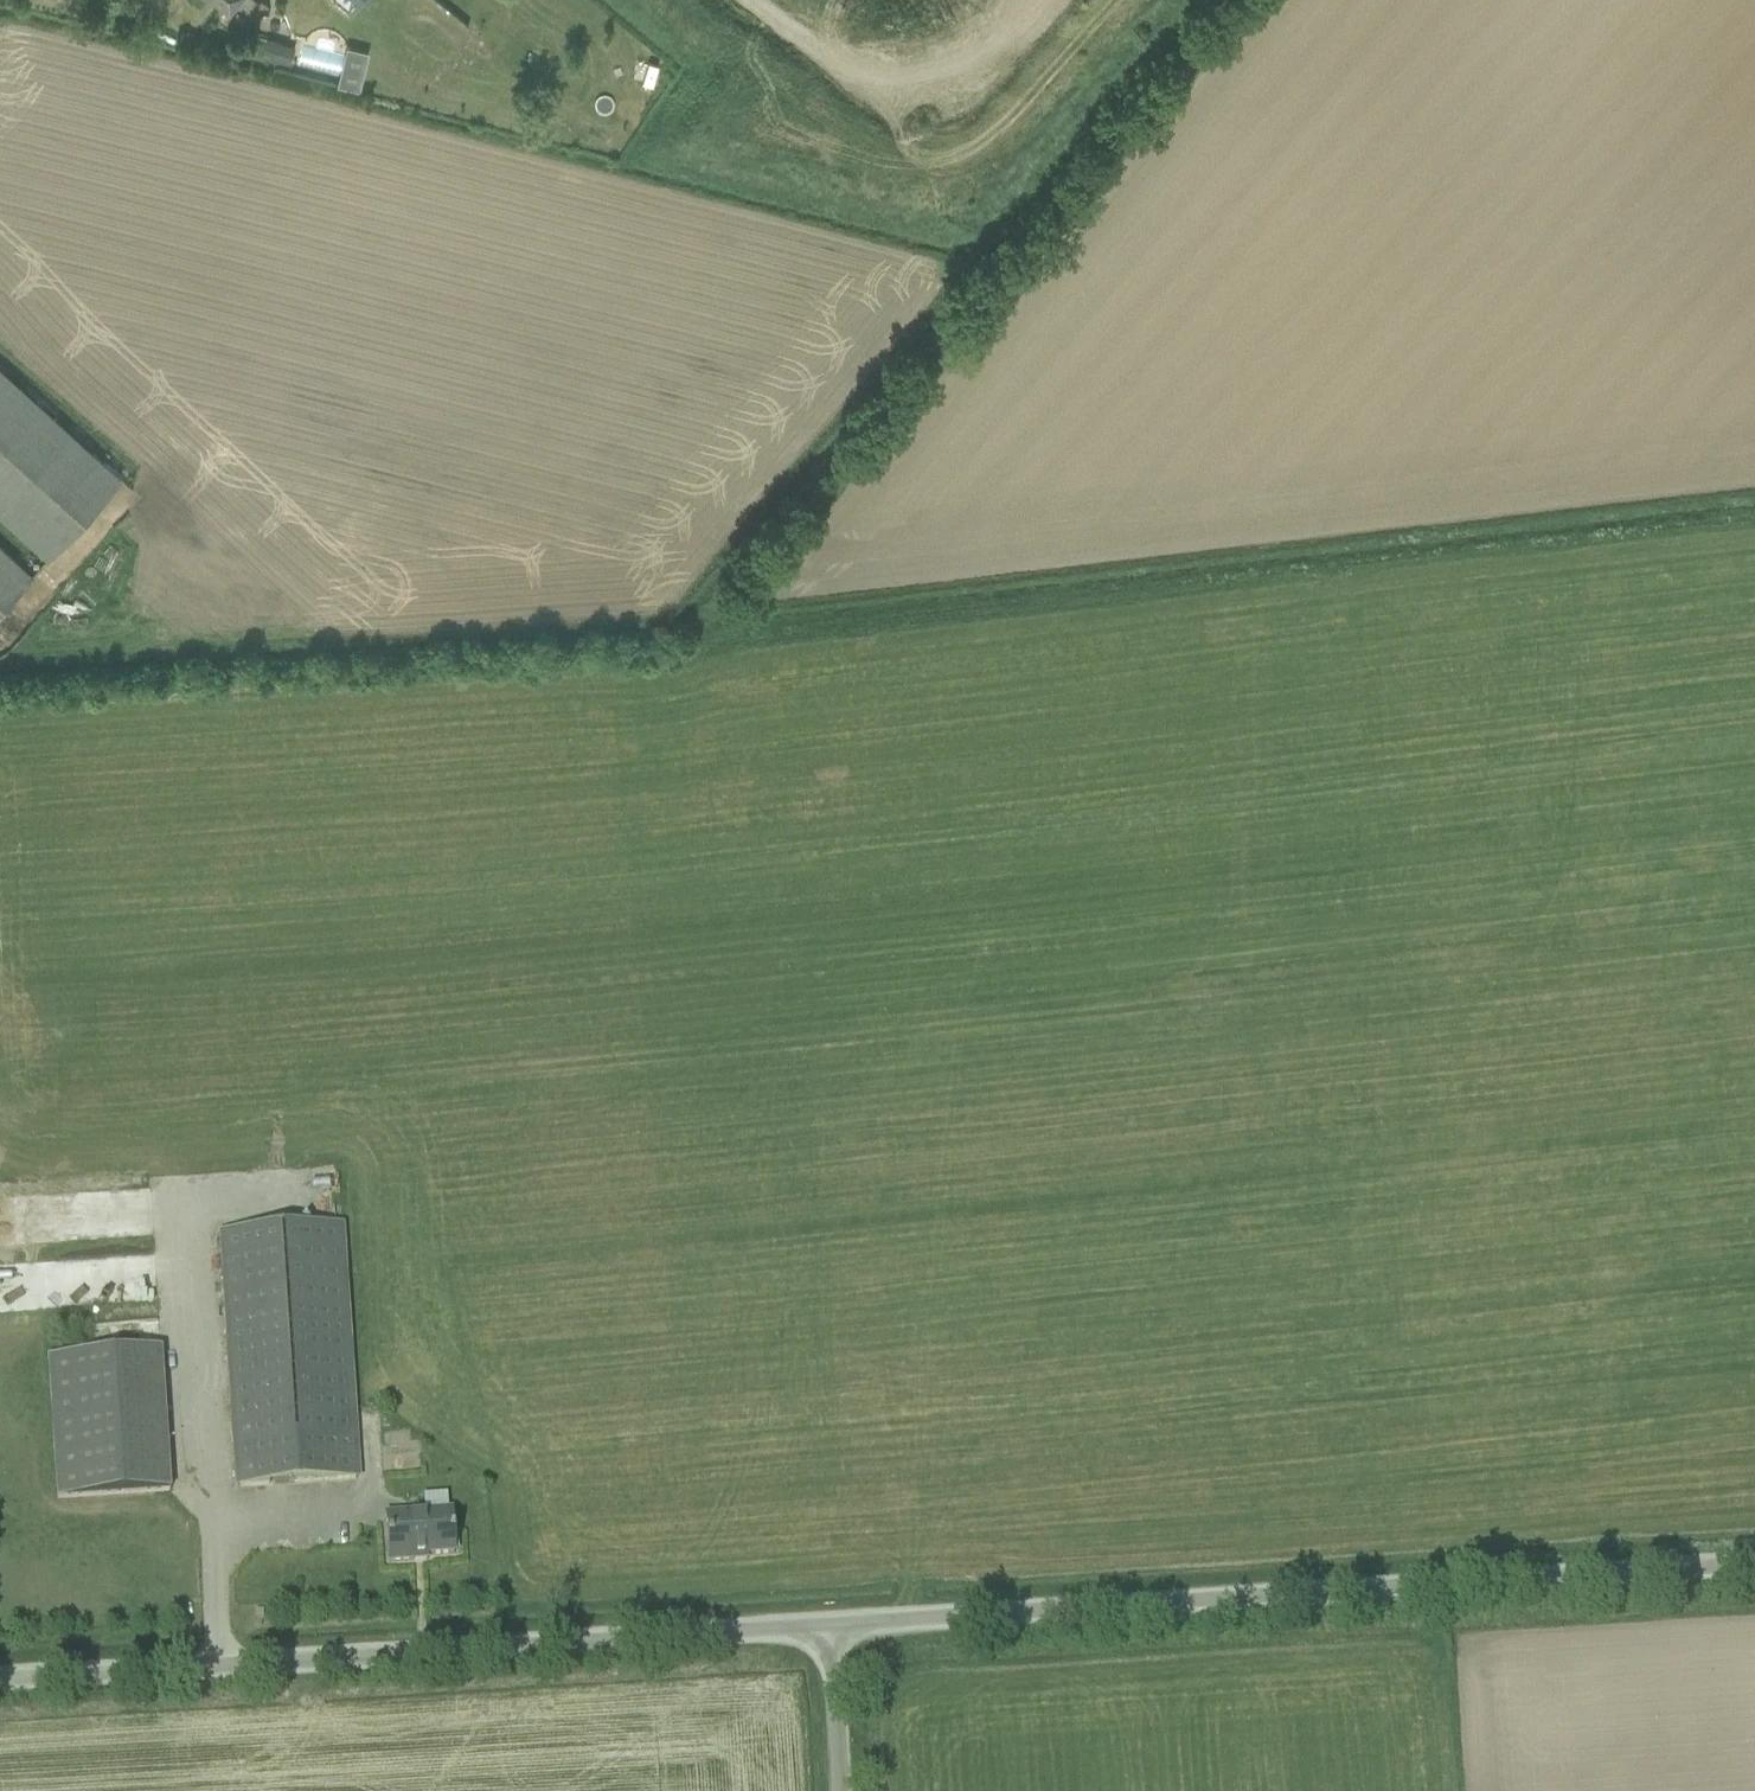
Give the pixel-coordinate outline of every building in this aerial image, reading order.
[(229,11),(238,0),(215,0),(229,11)] [(262,57),(276,61),(281,43),(267,39),(262,57)] [(303,44),(302,61),(319,63),(320,45),(303,44)] [(369,52),(346,46),(337,85),(359,90),(369,52)] [(1,442),(2,515),(47,555),(121,473),(0,365),(0,441),(1,442)] [(34,576),(0,545),(0,612),(34,576)] [(8,1203),(8,1239),(31,1239),(31,1203),(8,1203)] [(339,1227),(224,1235),(241,1488),(355,1480),(339,1227)] [(170,1492),(160,1351),(49,1358),(58,1500),(170,1492)] [(413,1559),(428,1558),(454,1556),(454,1552),(457,1552),(457,1541),(453,1541),(451,1511),(406,1514),(406,1518),(386,1519),(389,1564),(413,1562),(413,1559)]
